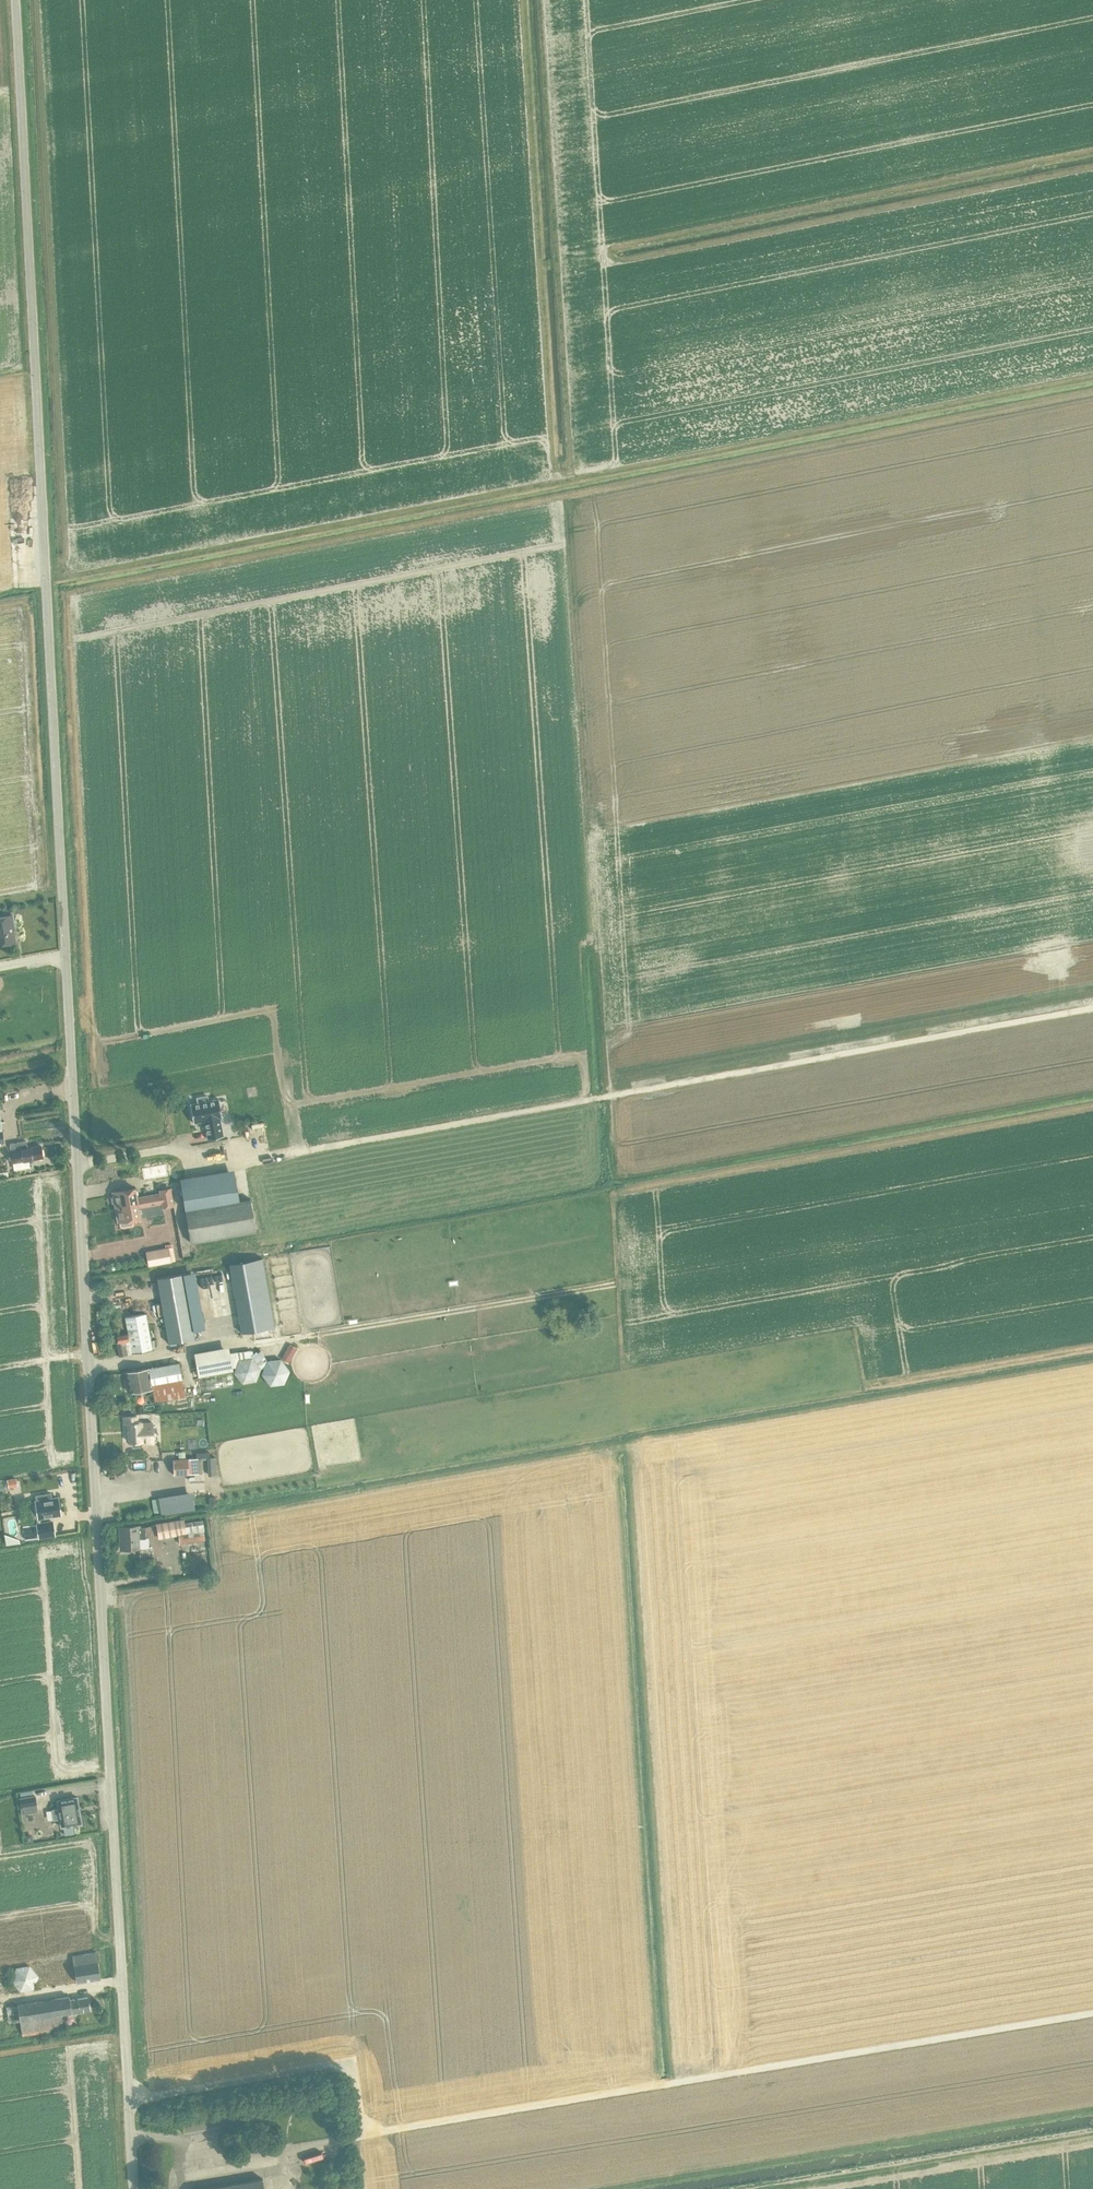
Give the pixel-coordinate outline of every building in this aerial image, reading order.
[(0,916),(0,940),(14,938),(12,925),(14,925),(12,914),(0,916)] [(190,1104),(193,1123),(204,1121),(207,1139),(224,1136),(220,1118),(222,1118),(218,1098),(208,1100),(207,1095),(196,1097),(197,1102),(190,1104)] [(12,1161),(42,1156),(40,1145),(27,1148),(26,1140),(10,1143),(11,1150),(10,1150),(12,1161)] [(157,1184),(169,1181),(167,1171),(155,1173),(157,1184)] [(256,1231),(250,1198),(239,1200),(235,1176),(181,1185),(191,1242),(256,1231)] [(135,1188),(112,1192),(115,1207),(144,1201),(161,1198),(160,1193),(143,1196),(144,1196),(137,1198),(135,1188)] [(144,1201),(115,1207),(118,1222),(119,1221),(120,1225),(122,1226),(131,1225),(133,1223),(132,1219),(141,1217),(139,1207),(145,1206),(145,1207),(162,1204),(162,1207),(173,1205),(170,1188),(159,1190),(160,1193),(161,1198),(144,1201)] [(174,1246),(145,1251),(148,1265),(176,1260),(174,1246)] [(262,1258),(229,1263),(241,1333),(274,1327),(262,1258)] [(168,1342),(194,1338),(183,1273),(157,1277),(168,1342)] [(117,1341),(115,1341),(118,1355),(132,1353),(152,1349),(146,1313),(125,1317),(128,1333),(116,1335),(117,1341)] [(233,1369),(233,1367),(230,1352),(229,1345),(194,1352),(198,1375),(233,1369)] [(128,1391),(152,1388),(154,1401),(185,1396),(182,1378),(178,1362),(148,1367),(125,1371),(128,1391)] [(234,1385),(232,1371),(199,1377),(202,1391),(234,1385)] [(142,1441),(143,1441),(143,1443),(153,1443),(151,1422),(137,1423),(137,1415),(124,1416),(125,1423),(128,1423),(129,1442),(131,1441),(131,1445),(134,1447),(140,1446),(142,1444),(142,1441)] [(207,1457),(208,1475),(217,1474),(216,1457),(207,1457)] [(173,1474),(189,1473),(198,1473),(198,1458),(172,1459),(173,1474)] [(17,1478),(8,1480),(9,1488),(19,1486),(17,1478)] [(51,1498),(51,1496),(50,1493),(36,1495),(36,1500),(36,1502),(31,1503),(33,1517),(36,1517),(37,1523),(36,1523),(36,1524),(23,1526),(24,1539),(38,1537),(38,1538),(55,1536),(53,1520),(41,1521),(40,1517),(60,1514),(57,1497),(51,1498)] [(186,1504),(165,1506),(166,1514),(187,1511),(186,1504)] [(203,1520),(184,1522),(184,1520),(184,1519),(156,1523),(158,1539),(178,1535),(179,1544),(205,1540),(203,1530),(204,1530),(203,1520)] [(139,1527),(120,1528),(121,1547),(140,1546),(140,1547),(149,1547),(148,1538),(146,1538),(145,1526),(139,1527)] [(20,1797),(21,1806),(36,1804),(35,1795),(20,1797)] [(60,1818),(61,1826),(81,1823),(77,1797),(57,1800),(59,1809),(52,1810),(54,1819),(60,1818)] [(76,1982),(100,1978),(96,1952),(72,1956),(76,1982)] [(9,2022),(20,2021),(22,2035),(63,2028),(61,2014),(90,2009),(88,1996),(70,1999),(69,1996),(17,2004),(6,2006),(9,2022)] [(262,2178),(196,2188),(264,2188),(262,2178)]
